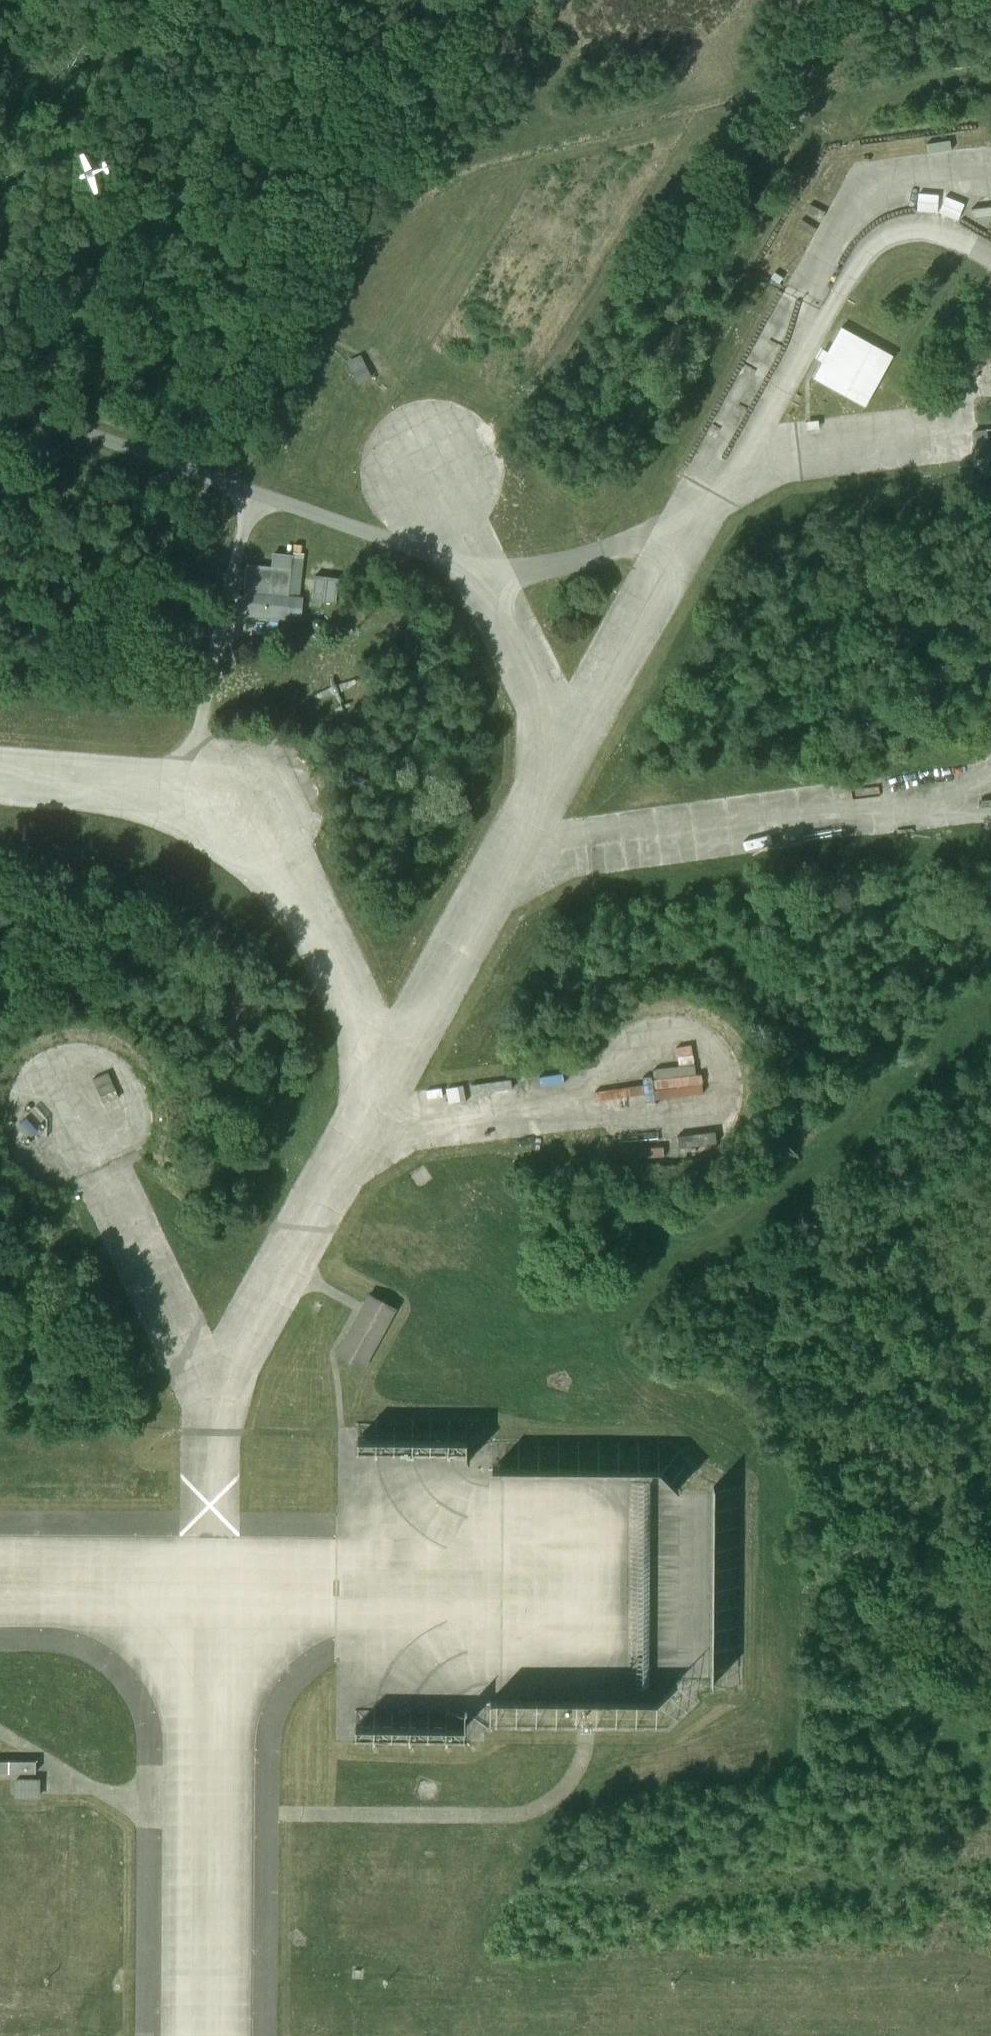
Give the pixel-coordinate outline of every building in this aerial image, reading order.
[(940,196),(922,195),(921,212),(939,213),(940,196)] [(952,198),(944,214),(960,222),(968,206),(952,198)] [(892,356),(840,327),(812,378),(864,407),(892,356)] [(351,360),(363,384),(378,376),(367,353),(351,360)] [(990,456),(990,427),(975,429),(978,457),(990,456)] [(246,565),(241,614),(300,621),(303,597),(299,597),(304,556),(272,553),(271,567),(246,565)] [(338,579),(315,576),(312,600),(335,602),(338,579)] [(399,1311),(374,1296),(340,1354),(366,1369),(399,1311)] [(361,1717),(360,1741),(393,1742),(393,1717),(361,1717)] [(41,1771),(41,1757),(0,1758),(0,1772),(41,1771)] [(18,1796),(44,1796),(44,1774),(18,1774),(18,1796)]
